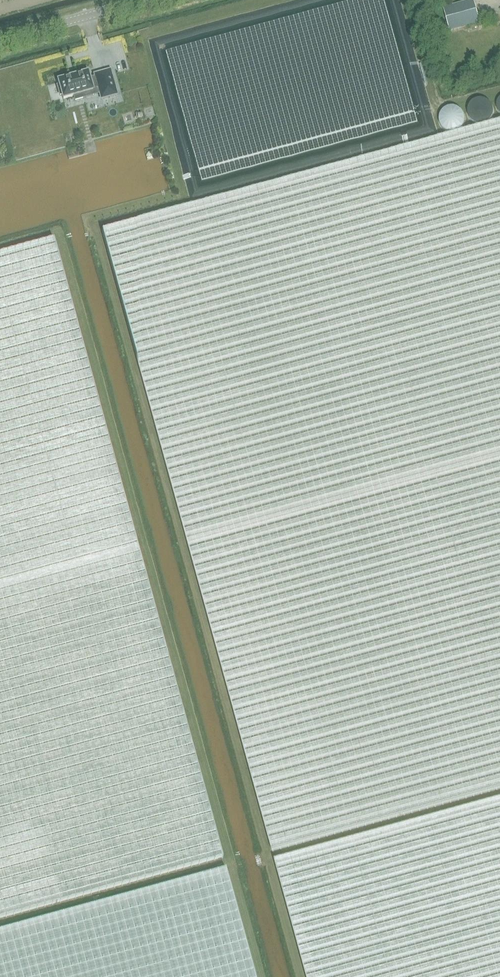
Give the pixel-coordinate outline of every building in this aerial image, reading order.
[(449,31),(479,23),(474,0),(443,8),(449,31)] [(113,35),(103,39),(106,48),(117,44),(113,35)] [(59,86),(57,86),(60,95),(62,95),(63,99),(74,96),(75,100),(83,98),(82,94),(93,91),(92,89),(98,88),(99,92),(100,92),(102,99),(117,95),(110,71),(95,75),(95,78),(90,79),(88,73),(58,81),(59,86)] [(487,101),(483,99),(479,99),(475,100),(472,102),(470,105),(468,109),(468,113),(469,116),(470,120),(473,122),(477,124),(481,125),(485,124),(488,122),(491,119),(493,115),(493,111),(492,107),(490,103),(487,101)] [(454,107),(450,107),(447,108),(443,110),(441,113),(439,117),(439,121),(440,124),(442,128),(445,130),(448,132),(452,132),(456,131),(459,129),(462,126),(463,123),(464,119),(463,115),(461,112),(458,109),(454,107)] [(102,231),(272,851),(499,789),(499,122),(102,231)] [(223,857),(54,239),(0,254),(0,918),(223,857)] [(275,861),(306,976),(499,976),(499,799),(275,861)] [(226,869),(0,931),(0,976),(256,976),(226,869)]
